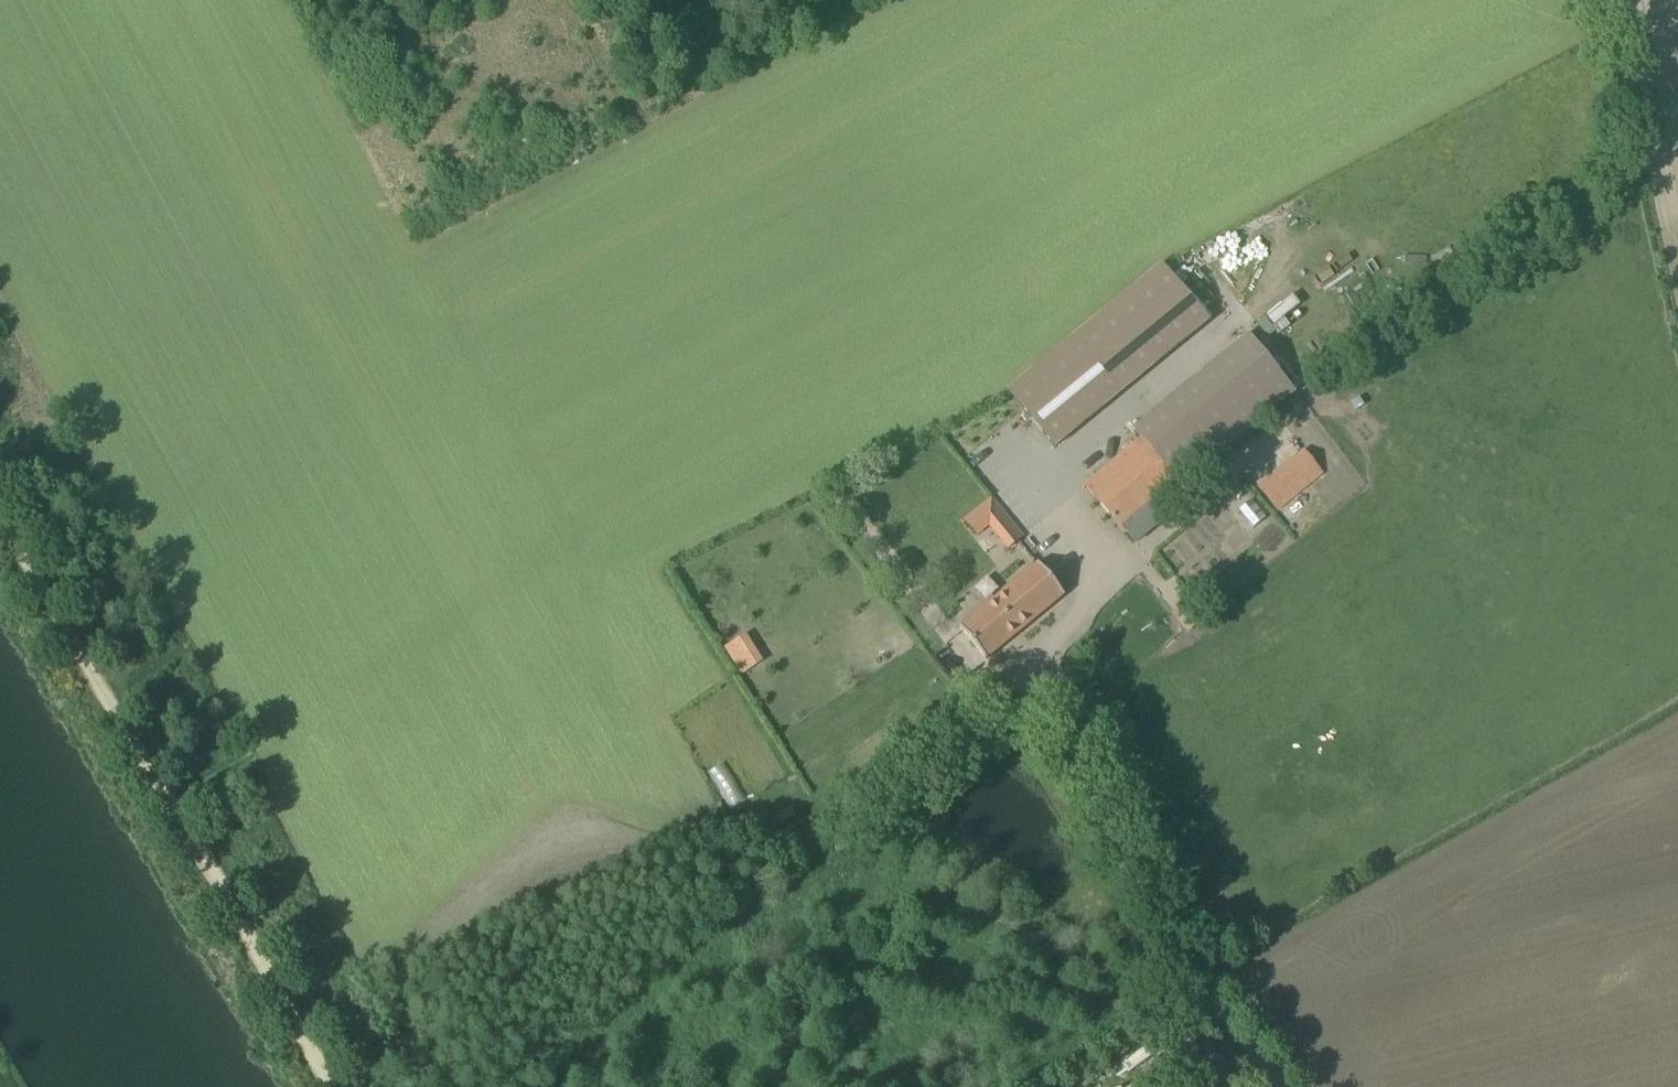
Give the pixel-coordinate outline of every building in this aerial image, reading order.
[(1074,331),(1004,388),(1050,444),(1120,387),(1074,331)] [(1186,407),(1086,489),(1123,534),(1223,453),(1186,407)] [(1285,458),(1300,487),(1321,476),(1306,447),(1285,458)] [(1025,537),(1015,525),(999,538),(1009,550),(1025,537)] [(985,660),(1063,596),(1037,564),(959,629),(985,660)] [(739,675),(761,661),(742,633),(720,647),(739,675)] [(709,770),(730,809),(745,801),(724,762),(709,770)]
